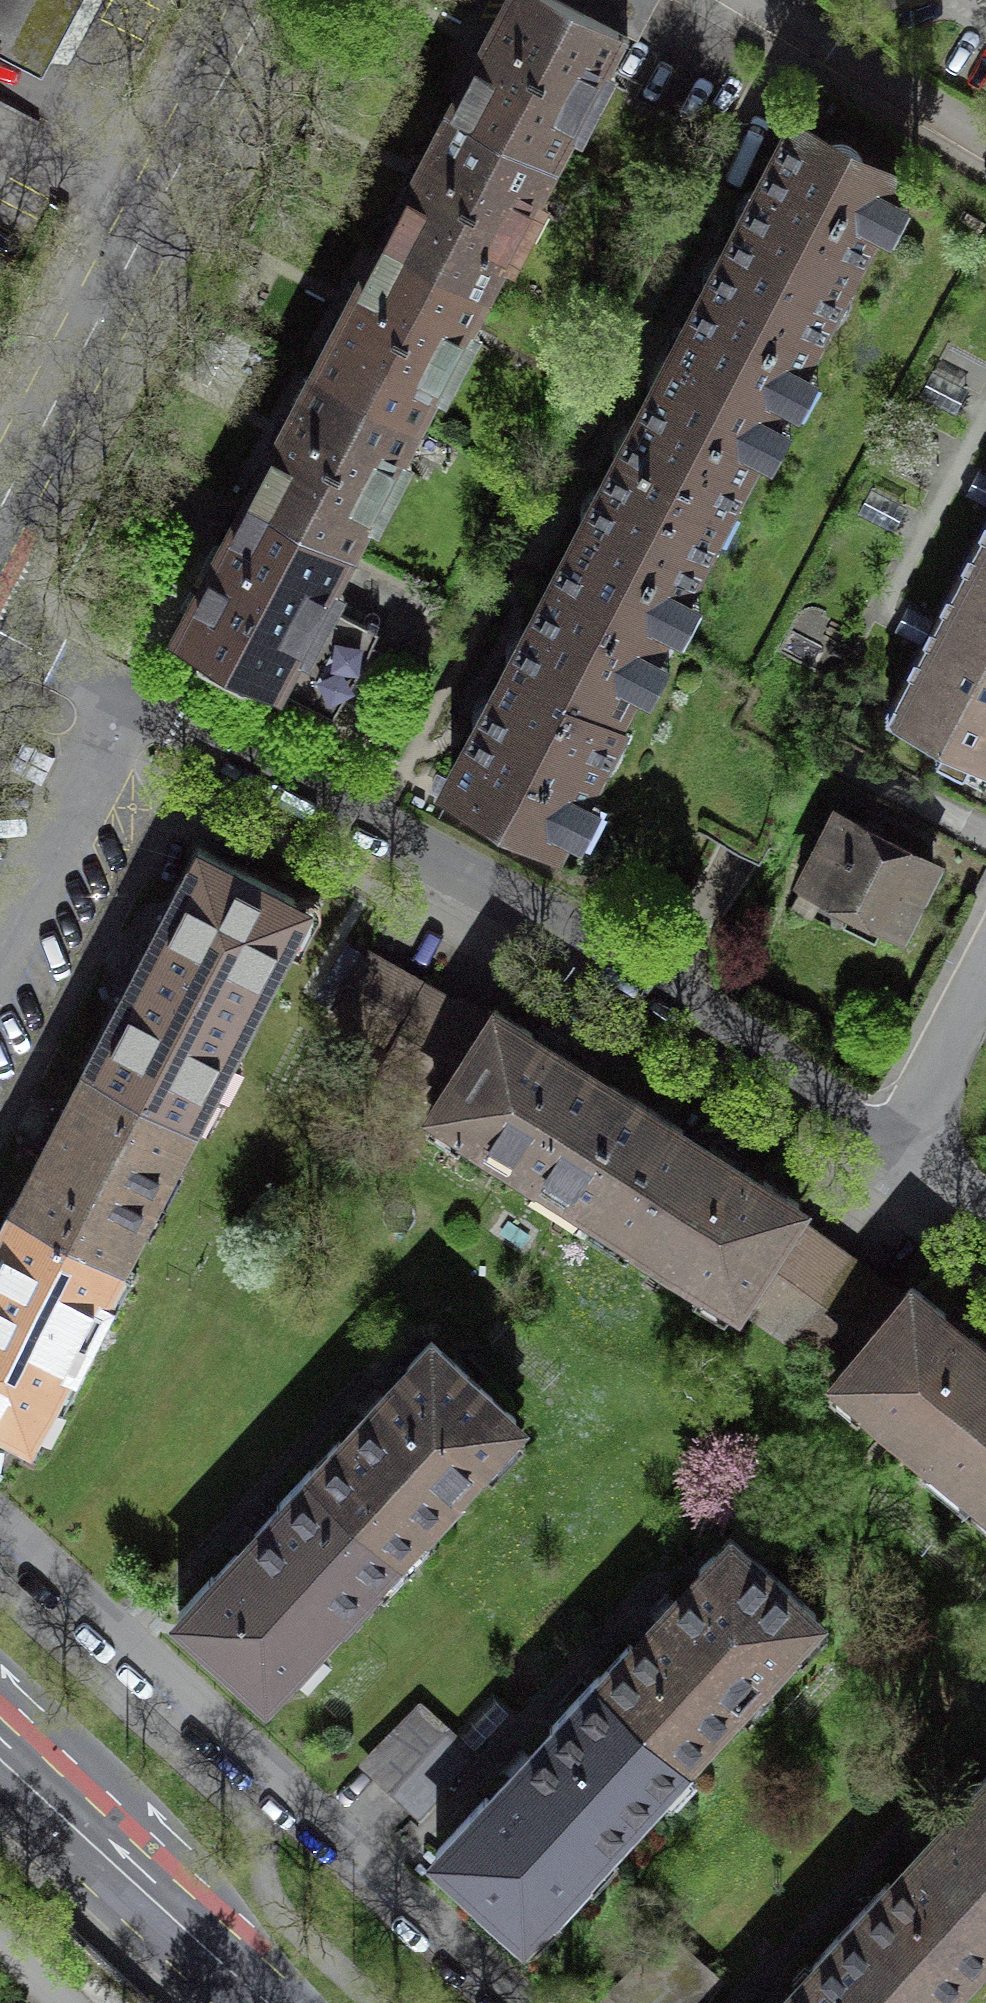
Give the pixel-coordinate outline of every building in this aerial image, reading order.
[(0,45),(0,51),(43,74),(82,0),(24,0),(0,45)] [(24,0),(0,0),(0,45),(24,0)] [(452,110),(550,161),(602,63),(609,67),(645,0),(510,0),(491,35),(489,34),(484,44),(479,54),(481,55),(452,110)] [(482,290),(550,161),(452,110),(424,164),(422,163),(416,173),(411,184),(413,185),(384,239),(482,290)] [(734,240),(674,354),(775,407),(895,179),(862,161),(862,160),(861,157),(860,154),(858,150),(856,148),(853,145),(849,143),(846,142),(842,141),(839,140),(835,141),(831,142),(828,143),(794,126),(734,240)] [(482,290),(384,239),(356,294),(353,293),(348,302),(343,312),(345,313),(317,368),(414,420),(482,290)] [(656,636),(775,407),(674,354),(614,469),(555,583),(656,636)] [(346,549),(414,420),(317,368),(288,422),(286,421),(280,432),(275,442),(277,443),(249,498),(346,549)] [(346,549),(249,498),(198,594),(196,593),(191,602),(186,611),(188,612),(176,635),(333,717),(379,631),(320,600),(346,549)] [(957,578),(985,593),(985,521),(957,578)] [(957,578),(929,630),(885,715),(942,745),(937,756),(963,769),(968,759),(985,768),(985,593),(957,578)] [(613,717),(656,636),(555,583),(503,681),(452,779),(485,797),(484,798),(484,803),(485,806),(486,810),(488,813),(491,817),(494,819),(498,821),(501,823),(505,824),(509,824),(513,824),(516,823),(520,821),(523,819),(524,817),(558,835),(618,720),(613,717)] [(802,879),(805,880),(801,888),(857,917),(852,927),(875,939),(880,929),(895,937),(900,929),(903,931),(907,924),(904,922),(934,864),(891,841),(881,836),(883,832),(837,808),(819,842),(823,844),(808,872),(806,871),(802,879)] [(120,1003),(88,1065),(191,1118),(261,982),(266,984),(287,943),(283,941),(302,904),(199,850),(164,918),(169,921),(147,963),(125,1005),(120,1003)] [(395,969),(368,953),(335,1010),(393,1043),(423,985),(395,969)] [(585,1203),(647,1106),(612,1083),(609,1087),(570,1062),(531,1037),(533,1033),(496,1009),(488,1021),(423,985),(393,1043),(391,1047),(450,1081),(434,1106),(467,1127),(463,1133),(531,1177),(535,1171),(585,1203)] [(391,1047),(377,1073),(434,1106),(450,1081),(391,1047)] [(191,1118),(88,1065),(87,1067),(92,1069),(54,1141),(41,1166),(37,1164),(14,1207),(117,1260),(138,1221),(134,1219),(167,1156),(170,1158),(191,1118)] [(682,1129),(647,1106),(585,1203),(635,1235),(631,1241),(699,1284),(704,1278),(736,1299),(753,1274),(805,1312),(847,1256),(791,1214),(798,1202),(761,1179),(759,1182),(719,1157),(680,1132),(682,1129)] [(14,1207),(0,1234),(0,1245),(0,1246),(0,1415),(29,1430),(48,1393),(70,1401),(88,1368),(75,1360),(106,1300),(120,1305),(137,1273),(117,1260),(14,1207)] [(985,1477),(985,1353),(979,1347),(943,1318),(946,1314),(912,1286),(902,1297),(847,1256),(805,1312),(857,1351),(839,1373),(869,1398),(864,1404),(926,1456),(931,1450),(976,1488),(985,1477)] [(753,1274),(736,1299),(788,1336),(805,1312),(753,1274)] [(805,1312),(788,1336),(839,1373),(857,1351),(805,1312)] [(339,1441),(311,1470),(396,1548),(421,1521),(427,1526),(457,1493),(452,1488),(516,1418),(432,1340),(407,1367),(409,1369),(375,1406),(341,1443),(339,1441)] [(371,1576),(396,1548),(311,1470),(280,1505),(282,1507),(249,1544),(215,1580),(213,1578),(181,1611),(266,1689),(339,1609),(345,1615),(376,1581),(371,1576)] [(976,1488),(985,1496),(985,1477),(976,1488)] [(631,1644),(600,1677),(684,1754),(760,1673),(765,1677),(794,1646),(789,1641),(815,1614),(732,1535),(699,1570),(702,1573),(668,1610),(634,1647),(631,1644)] [(684,1754),(600,1677),(599,1676),(550,1728),(553,1731),(522,1765),(490,1799),(487,1796),(436,1850),(523,1930),(548,1903),(553,1907),(586,1872),(581,1868),(686,1755),(684,1754)] [(395,1783),(446,1728),(420,1704),(367,1757),(381,1770),(395,1783)] [(472,1751),(446,1728),(395,1783),(409,1796),(423,1808),(472,1751)] [(858,1914),(942,1991),(985,1943),(985,1776),(957,1807),(960,1810),(926,1847),(891,1885),(888,1882),(858,1914)] [(858,1914),(811,1966),(814,1969),(782,2002),(931,2002),(942,1991),(858,1914)] [(694,1956),(668,1932),(615,1985),(629,1998),(634,2002),(651,2002),(694,1956)] [(694,1956),(651,2002),(700,2002),(720,1980),(694,1956)]
